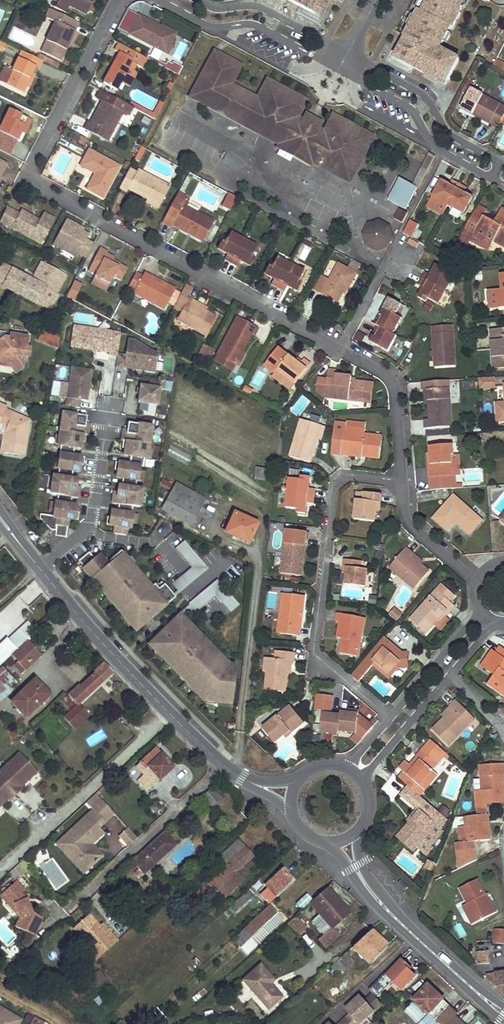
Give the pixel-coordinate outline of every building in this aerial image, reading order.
[(64,0),(59,0),(56,5),(67,11),(69,8),(71,4),(64,0)] [(71,4),(69,8),(85,17),(94,0),(64,0),(71,4)] [(316,13),(320,6),(323,8),(327,2),(324,0),(291,0),(316,13)] [(420,17),(416,15),(415,17),(411,26),(405,36),(406,36),(411,39),(408,45),(403,42),(400,48),(403,50),(399,58),(436,78),(438,75),(446,79),(458,57),(439,47),(450,27),(452,28),(460,13),(458,12),(465,0),(429,0),(420,17)] [(415,9),(419,11),(416,15),(420,17),(429,0),(419,0),(415,9)] [(41,52),(62,61),(80,23),(49,9),(46,17),(55,21),(41,52)] [(406,24),(411,26),(415,17),(411,14),(406,24)] [(162,26),(138,15),(129,34),(167,52),(174,37),(160,30),(162,26)] [(176,34),(162,26),(160,30),(174,37),(176,34)] [(406,36),(403,42),(408,45),(411,39),(406,36)] [(121,81),(128,68),(131,62),(142,68),(147,58),(119,43),(116,51),(120,53),(104,83),(117,90),(121,81)] [(42,60),(21,50),(6,83),(22,92),(26,85),(32,72),(35,66),(38,68),(42,60)] [(304,100),(268,80),(258,99),(229,83),(239,65),(215,52),(191,95),(280,143),(278,147),(308,162),(310,159),(333,172),(341,154),(333,150),(334,147),(333,147),(336,142),(345,147),(355,127),(333,115),(323,132),(318,129),(321,123),(305,114),(301,120),(295,117),(304,100)] [(136,72),(128,68),(121,81),(130,85),(136,72)] [(36,74),(32,72),(26,85),(30,87),(36,74)] [(503,115),(503,105),(471,87),(461,107),(469,111),(471,107),(476,110),(474,114),(498,126),(503,115)] [(123,111),(103,100),(91,122),(88,121),(84,129),(107,141),(111,133),(109,132),(115,119),(118,121),(123,111)] [(160,110),(156,108),(153,113),(131,101),(129,105),(155,119),(157,116),(160,110)] [(8,109),(0,126),(0,131),(17,140),(21,131),(24,125),(28,127),(31,120),(8,109)] [(111,133),(118,121),(115,119),(109,132),(111,133)] [(371,136),(355,127),(345,147),(336,142),(333,147),(334,147),(333,150),(341,154),(333,172),(347,180),(371,136)] [(0,131),(0,132),(17,140),(0,131)] [(80,136),(71,131),(68,138),(76,142),(80,136)] [(133,160),(139,162),(144,149),(138,147),(133,160)] [(81,165),(95,172),(92,177),(109,185),(120,166),(89,150),(81,165)] [(433,158),(427,154),(421,167),(426,170),(433,158)] [(134,170),(130,168),(119,188),(126,192),(128,188),(147,198),(145,202),(158,208),(159,205),(170,185),(136,167),(134,170)] [(87,188),(103,197),(109,185),(92,177),(87,188)] [(397,179),(386,202),(405,211),(416,187),(397,179)] [(463,213),(472,195),(463,190),(466,186),(452,179),(450,183),(441,179),(427,205),(443,213),(447,205),(463,213)] [(213,220),(183,204),(187,196),(178,191),(161,222),(171,227),(172,225),(179,228),(181,226),(192,232),(190,234),(202,240),(213,220)] [(228,212),(235,197),(227,193),(220,208),(228,212)] [(456,243),(466,249),(470,241),(474,232),(492,242),(493,241),(495,238),(503,243),(503,209),(502,207),(495,219),(494,221),(483,216),(485,213),(487,208),(478,203),(456,243)] [(0,223),(43,243),(56,216),(44,211),(40,219),(37,217),(36,221),(30,218),(31,214),(21,209),(19,213),(7,207),(0,223)] [(402,222),(407,213),(400,209),(395,218),(402,222)] [(485,213),(483,216),(494,221),(495,219),(485,213)] [(85,259),(93,244),(86,240),(88,236),(76,230),(78,226),(65,219),(52,244),(75,257),(77,254),(85,259)] [(390,226),(381,220),(369,223),(364,233),(367,245),(377,250),(388,247),(393,237),(390,226)] [(181,226),(179,228),(190,234),(192,232),(181,226)] [(256,245),(231,232),(225,243),(221,240),(217,248),(227,253),(225,258),(238,265),(241,260),(250,265),(254,258),(250,256),(256,245)] [(474,232),(470,241),(488,250),(492,242),(474,232)] [(493,241),(503,247),(503,243),(495,238),(493,241)] [(418,243),(410,239),(408,243),(416,247),(418,243)] [(107,251),(101,248),(89,270),(95,273),(94,276),(109,284),(113,277),(121,281),(127,269),(119,265),(118,266),(111,263),(113,260),(114,257),(107,252),(107,251)] [(297,281),(300,276),(302,271),(301,270),(276,257),(271,267),(267,265),(264,272),(273,277),(271,282),(284,290),(287,285),(297,290),(299,287),(301,283),(299,282),(297,281)] [(348,268),(357,272),(362,264),(353,259),(348,268)] [(348,268),(339,263),(330,278),(323,274),(315,288),(339,301),(344,291),(346,287),(349,288),(357,272),(348,268)] [(11,269),(2,264),(0,268),(0,285),(2,286),(11,269)] [(443,268),(436,264),(430,275),(425,272),(418,284),(423,287),(418,297),(425,301),(427,298),(437,303),(451,277),(442,271),(443,268)] [(65,275),(47,265),(45,269),(39,266),(33,276),(38,279),(36,283),(11,269),(2,286),(38,304),(46,288),(55,293),(65,275)] [(151,277),(144,273),(142,276),(135,272),(127,288),(134,291),(133,293),(163,310),(174,289),(162,282),(161,285),(150,279),(151,277)] [(162,282),(151,277),(150,279),(161,285),(162,282)] [(66,296),(70,298),(74,300),(82,284),(74,280),(66,296)] [(186,284),(179,298),(183,300),(191,287),(186,284)] [(55,293),(46,288),(38,304),(49,310),(57,294),(55,293)] [(401,304),(389,297),(379,314),(382,315),(377,325),(378,325),(380,327),(375,336),(372,335),(369,342),(387,351),(396,335),(392,333),(401,317),(395,314),(401,304)] [(195,302),(188,298),(176,320),(204,336),(214,316),(205,311),(194,305),(195,302)] [(205,311),(206,308),(195,302),(194,305),(205,311)] [(258,328),(237,316),(216,354),(234,364),(242,351),(250,334),(253,336),(258,328)] [(378,325),(372,335),(375,336),(380,327),(378,325)] [(434,367),(455,366),(453,332),(446,332),(446,325),(431,326),(433,351),(433,356),(434,367)] [(74,326),(70,347),(91,350),(94,347),(97,351),(109,353),(108,355),(117,356),(117,353),(120,333),(74,326)] [(489,330),(493,369),(503,368),(503,329),(489,330)] [(59,338),(42,331),(38,340),(58,348),(59,338)] [(358,331),(354,339),(361,342),(365,335),(358,331)] [(3,363),(10,364),(11,365),(22,367),(23,359),(26,357),(27,349),(25,347),(27,337),(9,334),(9,337),(5,336),(0,340),(0,364),(3,363)] [(134,340),(127,340),(125,354),(117,353),(117,356),(115,368),(123,369),(124,367),(139,370),(139,368),(143,368),(142,370),(155,372),(158,353),(153,353),(134,340)] [(198,355),(203,357),(209,347),(204,344),(198,355)] [(209,347),(203,357),(208,360),(214,350),(209,347)] [(295,361),(290,357),(277,348),(267,362),(288,378),(295,383),(309,364),(303,359),(301,361),(299,364),(295,361)] [(242,351),(234,364),(238,366),(245,352),(242,351)] [(234,364),(216,354),(213,361),(231,370),(234,364)] [(80,400),(87,401),(88,390),(86,386),(89,384),(91,370),(72,367),(66,406),(79,408),(80,400)] [(335,370),(327,369),(326,378),(317,377),(316,390),(324,396),(370,402),(373,383),(354,380),(351,380),(351,376),(334,374),(335,370)] [(478,378),(479,389),(495,388),(494,377),(478,378)] [(149,387),(140,386),(138,403),(157,405),(159,389),(163,390),(164,381),(150,379),(149,387)] [(448,388),(427,390),(428,404),(429,419),(424,419),(424,428),(451,427),(448,388)] [(100,410),(122,412),(123,397),(101,396),(100,410)] [(495,403),(497,422),(503,421),(503,403),(495,403)] [(0,404),(0,423),(7,426),(6,436),(3,453),(19,455),(21,445),(25,446),(27,434),(23,433),(25,421),(4,412),(5,409),(6,407),(0,404)] [(29,420),(5,409),(4,412),(25,421),(23,433),(27,434),(29,420)] [(62,413),(60,428),(56,427),(55,431),(61,432),(61,431),(85,435),(87,435),(88,428),(84,427),(86,417),(62,413)] [(320,425),(301,418),(288,455),(308,461),(316,438),(320,425)] [(345,423),(334,422),(330,454),(360,458),(360,456),(364,456),(378,458),(381,436),(363,434),(364,428),(345,426),(346,423),(345,423)] [(151,427),(127,423),(126,433),(122,433),(121,441),(123,441),(147,444),(147,445),(153,446),(153,442),(149,442),(151,427)] [(321,439),(325,427),(320,425),(316,438),(321,439)] [(74,448),(80,449),(81,442),(84,443),(85,435),(61,431),(61,432),(60,435),(59,445),(60,445),(58,454),(59,454),(73,456),(74,448)] [(125,449),(124,455),(130,456),(129,464),(129,465),(139,466),(139,467),(143,467),(144,458),(145,458),(147,448),(147,445),(147,444),(123,441),(121,448),(125,449)] [(428,464),(430,490),(454,488),(453,484),(453,475),(451,455),(453,455),(453,444),(429,445),(430,452),(431,464),(428,464)] [(72,471),(78,472),(80,465),(83,465),(84,457),(73,456),(59,454),(57,468),(58,469),(57,476),(57,477),(71,479),(72,471)] [(453,455),(451,455),(453,475),(460,475),(459,455),(453,455)] [(115,462),(114,470),(117,471),(116,477),(122,478),(121,486),(135,489),(135,488),(136,480),(137,481),(139,467),(139,466),(129,465),(129,464),(115,462)] [(268,470),(257,468),(256,480),(267,481),(268,470)] [(79,491),(75,490),(77,479),(71,479),(57,477),(57,476),(53,476),(50,490),(46,490),(46,493),(57,495),(71,497),(77,498),(79,491)] [(300,480),(289,479),(286,508),(297,509),(296,513),(304,513),(306,503),(312,503),(313,489),(307,488),(309,477),(300,476),(300,480)] [(172,485),(162,480),(160,485),(169,490),(172,485)] [(176,484),(162,511),(190,526),(204,499),(176,484)] [(116,496),(113,496),(112,503),(118,504),(132,506),(143,508),(144,505),(140,504),(142,489),(135,488),(135,489),(121,486),(118,486),(116,496)] [(380,494),(355,491),(352,519),(374,521),(375,510),(376,501),(379,502),(380,494)] [(71,497),(57,495),(56,503),(55,502),(52,516),(39,514),(39,518),(45,526),(49,530),(55,531),(54,536),(65,538),(67,527),(68,519),(77,521),(78,513),(75,513),(76,506),(70,505),(71,497)] [(481,519),(453,495),(433,518),(447,530),(455,521),(469,534),(481,519)] [(117,512),(111,511),(110,518),(106,517),(105,525),(114,526),(113,534),(125,536),(126,528),(130,529),(131,524),(132,514),(131,514),(132,506),(118,504),(117,512)] [(257,524),(235,513),(227,530),(237,535),(236,538),(248,544),(257,524)] [(306,533),(285,531),(280,573),(301,575),(305,545),(306,533)] [(184,541),(174,549),(191,568),(172,584),(180,594),(208,569),(184,541)] [(413,554),(406,548),(389,568),(414,589),(429,573),(420,565),(411,557),(413,554)] [(120,551),(108,562),(105,558),(102,560),(98,555),(93,559),(88,552),(77,561),(83,568),(81,569),(91,580),(94,577),(98,581),(95,584),(102,593),(106,590),(109,594),(112,592),(117,598),(113,601),(132,623),(133,621),(139,628),(174,598),(163,585),(157,590),(153,585),(150,587),(147,590),(141,584),(145,581),(120,551)] [(422,562),(413,554),(411,557),(420,565),(422,562)] [(359,561),(344,559),(344,567),(347,568),(346,576),(345,585),(364,587),(366,569),(359,568),(359,561)] [(228,612),(238,604),(216,579),(188,603),(196,613),(215,596),(228,612)] [(150,587),(145,581),(141,584),(147,590),(150,587)] [(441,584),(436,590),(410,619),(426,633),(436,622),(446,611),(448,613),(454,606),(449,601),(454,596),(441,584)] [(112,592),(109,594),(106,597),(111,603),(113,601),(117,598),(112,592)] [(303,596),(282,594),(279,625),(281,626),(280,634),(296,636),(297,628),(300,628),(301,618),(302,611),(303,596)] [(388,616),(397,621),(402,613),(393,608),(388,616)] [(439,624),(448,613),(446,611),(436,622),(439,624)] [(364,618),(337,613),(335,621),(339,622),(336,637),(342,638),(340,653),(357,656),(364,618)] [(230,706),(235,670),(228,669),(224,664),(205,645),(202,648),(195,642),(189,635),(192,632),(177,617),(152,641),(158,648),(157,649),(181,674),(187,669),(193,675),(198,680),(192,685),(205,698),(219,700),(219,705),(230,706)] [(8,638),(18,649),(38,631),(27,620),(8,638)] [(129,625),(135,632),(139,628),(133,621),(132,623),(129,625)] [(192,632),(189,635),(195,642),(202,636),(195,629),(192,632)] [(208,642),(202,636),(195,642),(202,648),(205,645),(208,642)] [(18,649),(8,638),(7,637),(0,644),(0,666),(18,649)] [(383,638),(373,650),(378,655),(372,661),(388,674),(394,667),(397,669),(407,668),(406,653),(402,653),(383,638)] [(152,641),(148,645),(154,652),(157,649),(158,648),(152,641)] [(40,657),(27,643),(12,657),(26,670),(40,657)] [(500,645),(495,652),(492,650),(481,665),(494,675),(487,685),(503,697),(503,696),(503,648),(500,645)] [(294,653),(276,651),(275,660),(265,658),(264,672),(266,673),(264,690),(284,692),(286,673),(288,661),(293,662),(294,653)] [(388,674),(372,661),(370,664),(388,679),(397,669),(394,667),(388,674)] [(113,673),(103,663),(93,672),(94,674),(80,687),(78,686),(57,705),(66,715),(64,718),(73,728),(87,716),(77,705),(113,673)] [(181,674),(179,677),(185,683),(193,675),(187,669),(181,674)] [(0,675),(0,702),(1,702),(17,687),(14,684),(16,682),(13,680),(12,681),(11,680),(3,678),(0,675)] [(198,680),(193,675),(185,683),(189,688),(192,685),(198,680)] [(50,697),(35,681),(12,703),(26,719),(50,697)] [(476,719),(457,700),(451,706),(454,709),(445,718),(433,730),(449,745),(476,719)] [(454,709),(451,706),(441,715),(445,718),(454,709)] [(304,723),(291,707),(263,729),(274,742),(284,735),(289,731),(291,733),(304,723)] [(331,711),(323,710),(321,732),(338,733),(339,731),(357,733),(359,711),(350,710),(349,714),(339,713),(339,716),(330,715),(331,711)] [(90,750),(92,741),(84,739),(82,748),(90,750)] [(446,754),(430,740),(409,766),(406,763),(400,769),(422,788),(430,779),(428,777),(433,771),(428,767),(430,765),(433,768),(444,756),(446,754)] [(170,765),(156,749),(130,773),(147,792),(168,772),(166,769),(170,765)] [(0,771),(0,803),(5,798),(7,800),(9,802),(21,791),(19,789),(18,787),(26,779),(27,781),(37,773),(19,753),(0,771)] [(503,765),(487,766),(488,776),(481,777),(482,793),(475,794),(477,817),(467,818),(468,828),(463,828),(464,845),(488,842),(486,805),(503,803),(503,794),(502,775),(503,775),(503,765)] [(438,776),(433,771),(428,777),(430,779),(422,788),(425,791),(438,776)] [(19,789),(27,781),(26,779),(18,787),(19,789)] [(220,799),(211,789),(201,798),(210,808),(220,799)] [(99,798),(95,794),(86,803),(89,806),(99,798)] [(114,814),(99,798),(89,806),(93,811),(62,839),(78,856),(77,867),(90,867),(91,852),(95,849),(91,845),(103,834),(98,828),(114,814)] [(446,819),(451,813),(443,806),(438,812),(446,819)] [(421,811),(418,808),(406,822),(410,824),(421,811)] [(437,825),(441,828),(447,821),(434,810),(428,817),(421,811),(410,824),(397,838),(413,852),(424,840),(437,825)] [(441,828),(437,825),(424,840),(430,845),(443,831),(441,828)] [(137,840),(127,829),(119,837),(128,847),(137,840)] [(174,846),(162,833),(133,860),(145,873),(174,846)] [(78,856),(62,839),(55,844),(83,874),(90,867),(77,867),(78,856)] [(252,858),(238,842),(217,861),(225,870),(210,883),(209,883),(193,897),(197,901),(208,891),(207,889),(210,886),(222,899),(241,882),(234,874),(252,858)] [(56,845),(49,851),(67,875),(74,870),(56,845)] [(102,857),(95,849),(91,852),(90,867),(102,857)] [(25,858),(21,863),(24,867),(29,863),(25,858)] [(436,866),(429,862),(425,870),(432,874),(436,866)] [(24,867),(21,863),(9,873),(16,881),(27,870),(24,867)] [(286,872),(283,869),(265,886),(267,888),(260,895),(268,904),(292,882),(285,873),(286,872)] [(478,880),(459,889),(467,905),(470,909),(465,912),(473,926),(497,913),(488,894),(485,895),(478,880)] [(33,913),(27,898),(26,899),(21,893),(25,890),(16,881),(2,894),(10,903),(13,901),(20,918),(15,927),(34,936),(43,917),(33,913)] [(253,895),(248,889),(230,906),(235,912),(253,895)] [(350,913),(328,889),(311,905),(332,929),(333,928),(350,913)] [(13,901),(10,903),(2,894),(0,896),(20,918),(13,901)] [(304,910),(311,900),(304,894),(296,904),(304,910)] [(276,915),(269,906),(232,940),(246,955),(256,945),(250,938),(276,915)] [(110,938),(99,926),(89,915),(73,929),(94,952),(99,958),(117,941),(112,936),(110,938)] [(276,915),(250,938),(256,945),(282,921),(276,915)] [(306,928),(296,917),(288,924),(299,935),(306,928)] [(17,937),(0,922),(0,939),(5,944),(0,950),(10,959),(19,950),(11,943),(17,937)] [(112,936),(101,924),(99,926),(110,938),(112,936)] [(318,941),(325,950),(329,946),(340,937),(333,928),(332,929),(318,941)] [(306,929),(300,935),(309,943),(314,937),(306,929)] [(387,946),(371,930),(352,947),(369,964),(387,946)] [(356,956),(350,950),(331,967),(340,976),(355,962),(353,960),(356,956)] [(489,951),(476,953),(478,964),(490,962),(489,951)] [(199,955),(195,958),(202,965),(205,962),(199,955)] [(202,965),(195,958),(192,960),(199,968),(202,965)] [(416,974),(401,960),(387,975),(402,989),(416,974)] [(274,980),(261,966),(243,981),(269,1009),(281,997),(270,984),(274,980)] [(106,980),(98,971),(90,978),(98,987),(106,980)] [(488,974),(488,979),(503,993),(503,972),(488,974)] [(377,996),(385,987),(380,982),(372,991),(377,996)] [(414,997),(442,1023),(466,1023),(457,1015),(459,1013),(428,983),(414,997)] [(104,1000),(100,995),(94,1001),(98,1005),(104,1000)] [(352,1003),(366,1018),(380,1005),(371,995),(364,1002),(359,996),(352,1003)] [(343,1023),(359,1023),(366,1018),(352,1003),(344,1010),(349,1015),(342,1022),(343,1023)] [(473,1021),(478,1011),(467,1005),(462,1016),(473,1021)] [(10,1023),(13,1017),(0,1010),(0,1023),(11,1023),(10,1023)]
